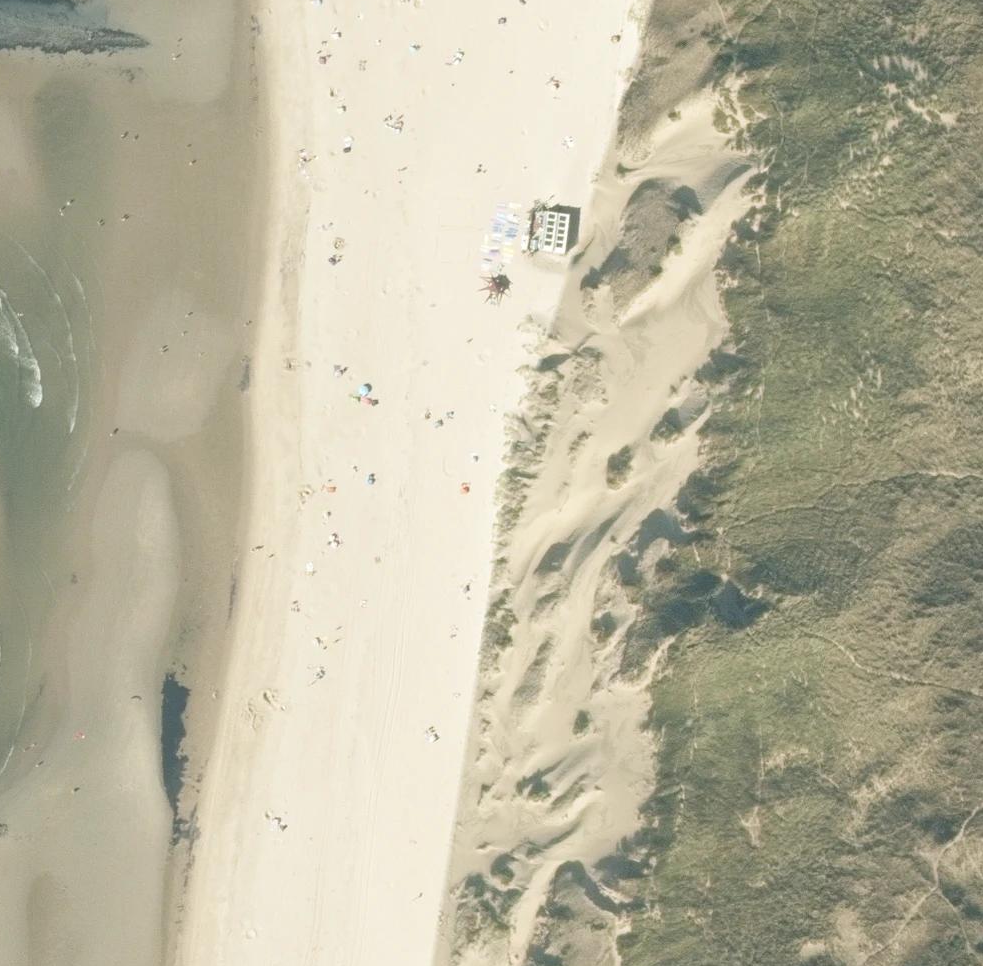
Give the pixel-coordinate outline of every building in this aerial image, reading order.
[(538,255),(562,258),(567,219),(543,216),(538,255)]
